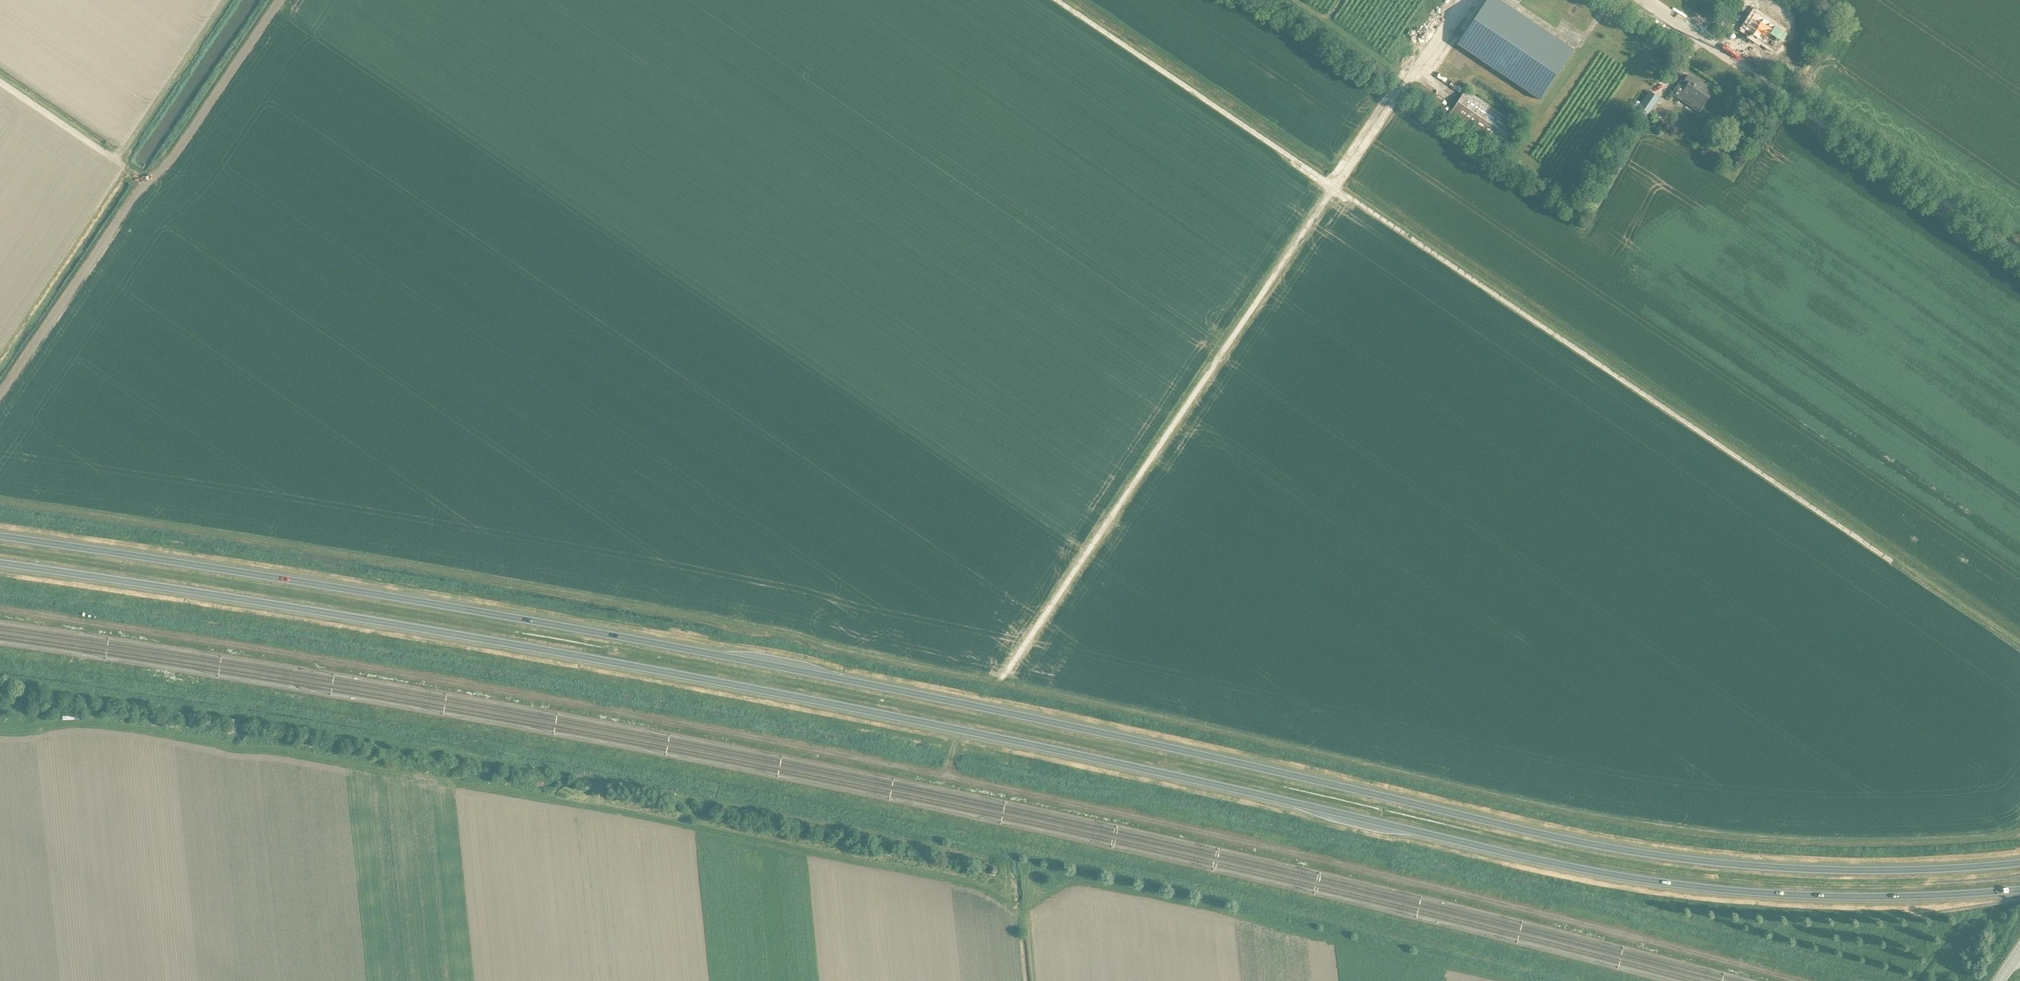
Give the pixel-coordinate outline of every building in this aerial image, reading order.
[(1457,44),(1540,100),(1573,50),(1498,0),(1487,0),(1457,44)] [(1750,0),(1747,0),(1743,6),(1752,12),(1757,5),(1750,0)] [(1756,40),(1757,38),(1770,47),(1781,30),(1754,12),(1743,29),(1752,35),(1751,36),(1756,40)] [(1687,75),(1687,76),(1682,83),(1686,85),(1683,91),(1679,97),(1699,110),(1703,104),(1713,90),(1705,84),(1704,86),(1687,75)] [(1465,89),(1448,115),(1502,151),(1520,125),(1465,89)] [(1659,114),(1666,103),(1657,97),(1650,108),(1659,114)]
